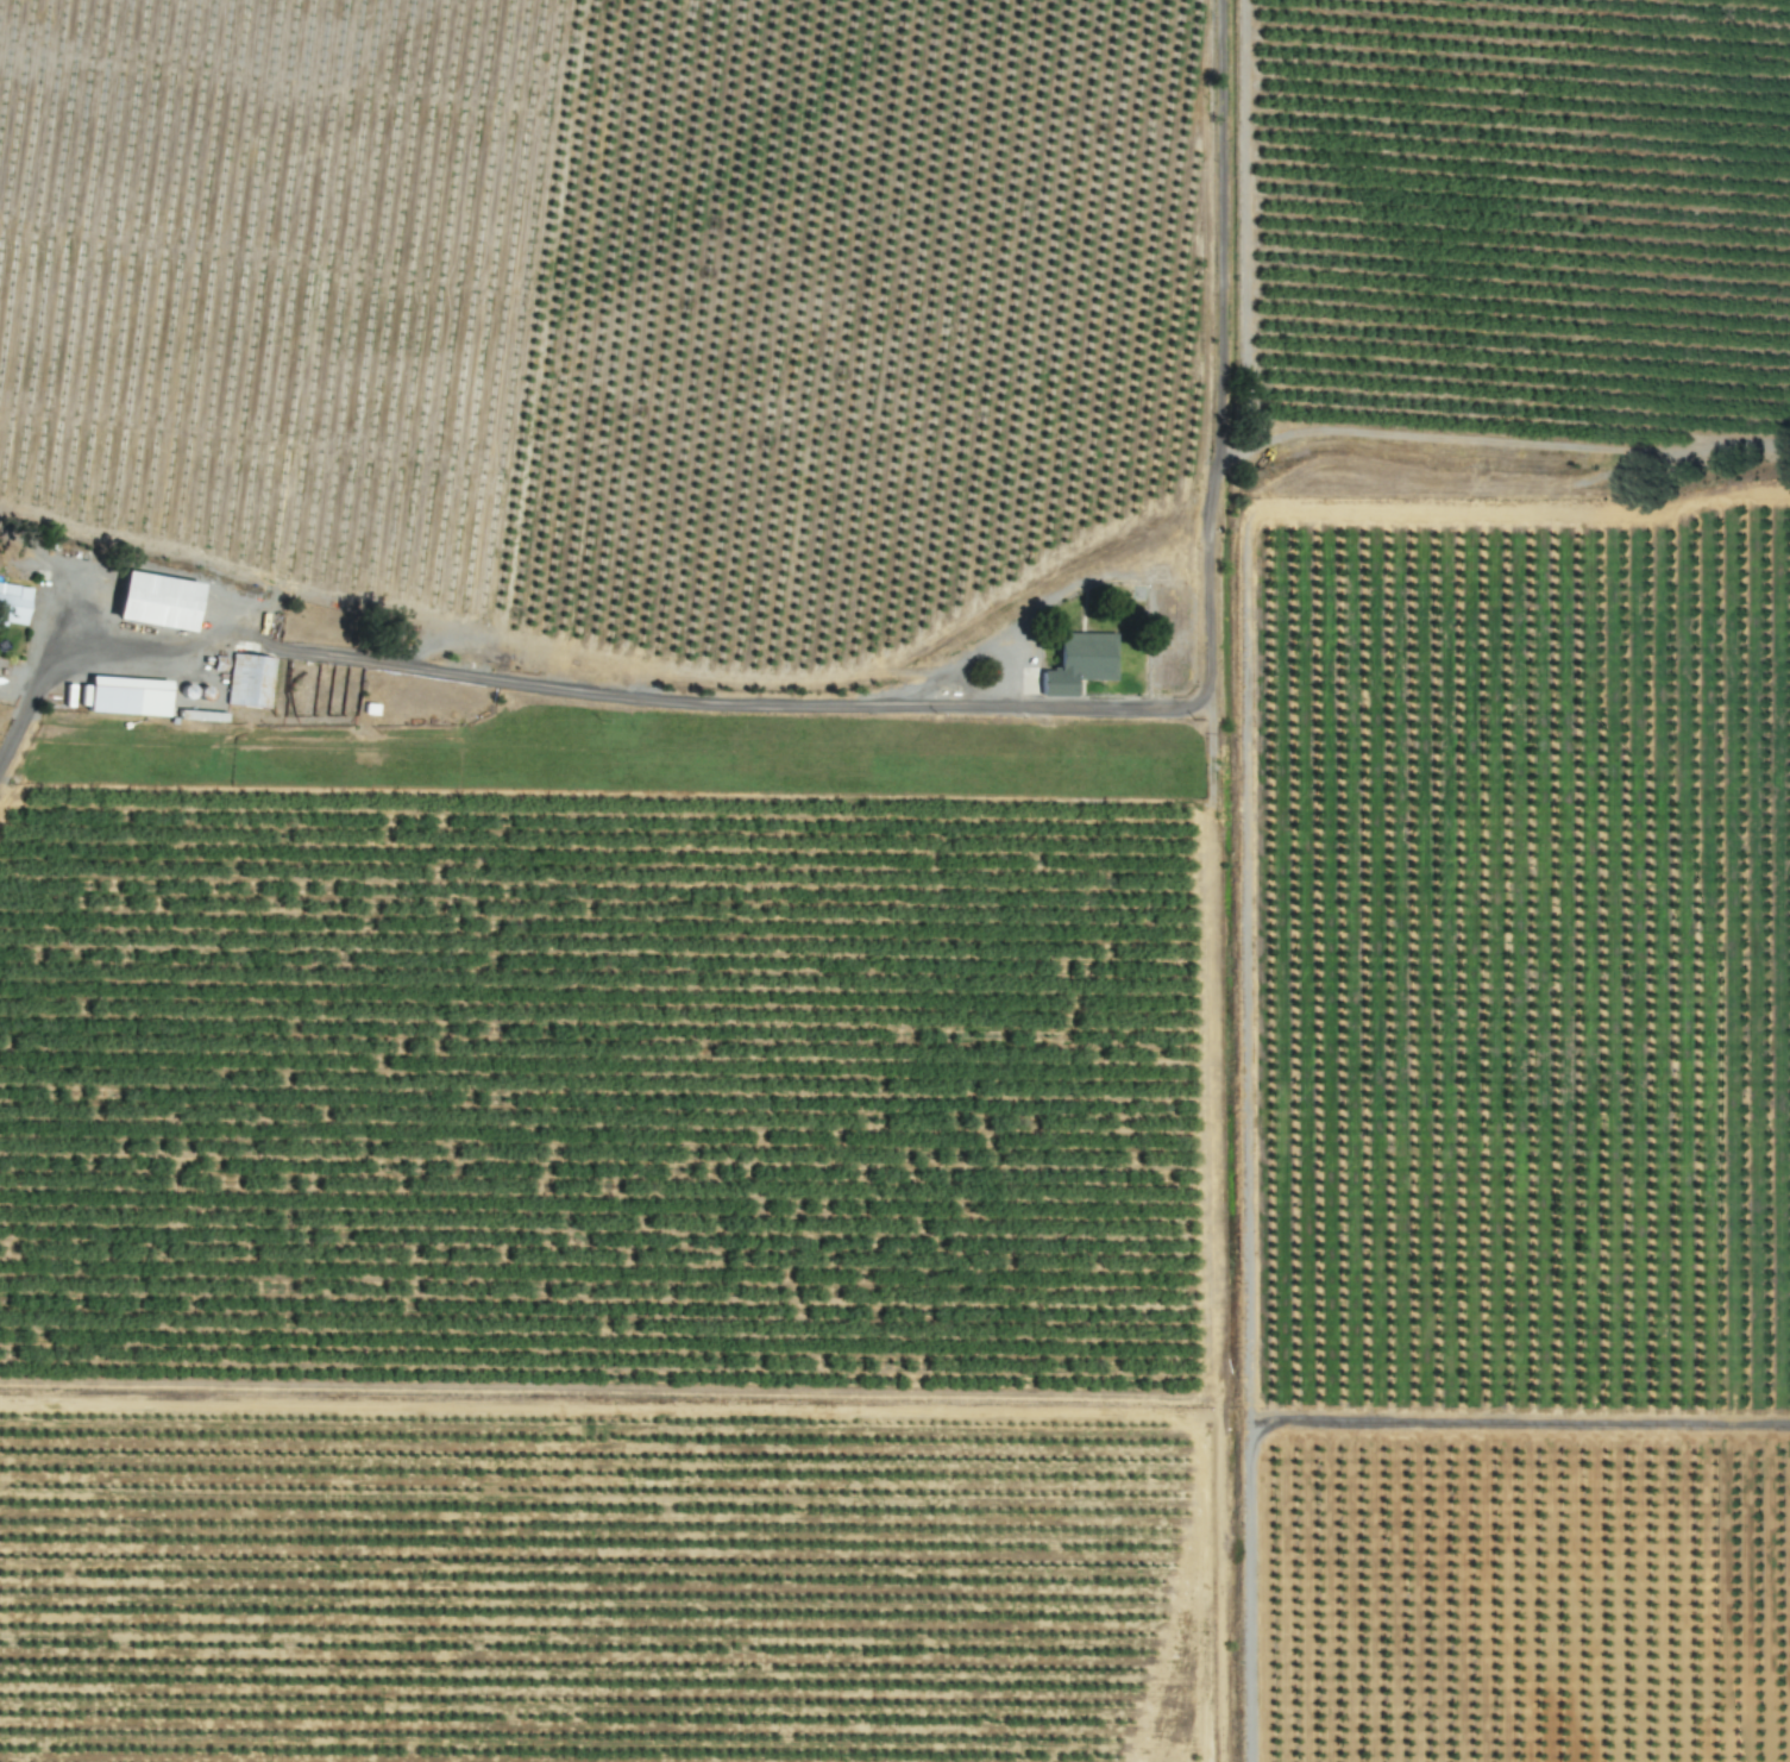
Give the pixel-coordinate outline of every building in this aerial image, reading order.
[(186,585),(109,573),(102,622),(178,634),(186,585)] [(0,585),(0,624),(18,626),(24,589),(0,585)] [(1111,635),(1049,634),(1048,673),(1034,673),(1033,697),(1068,698),(1069,681),(1110,681),(1111,635)] [(267,710),(269,659),(225,657),(223,708),(267,710)] [(158,718),(159,694),(160,694),(161,682),(76,677),(74,713),(158,718)]
